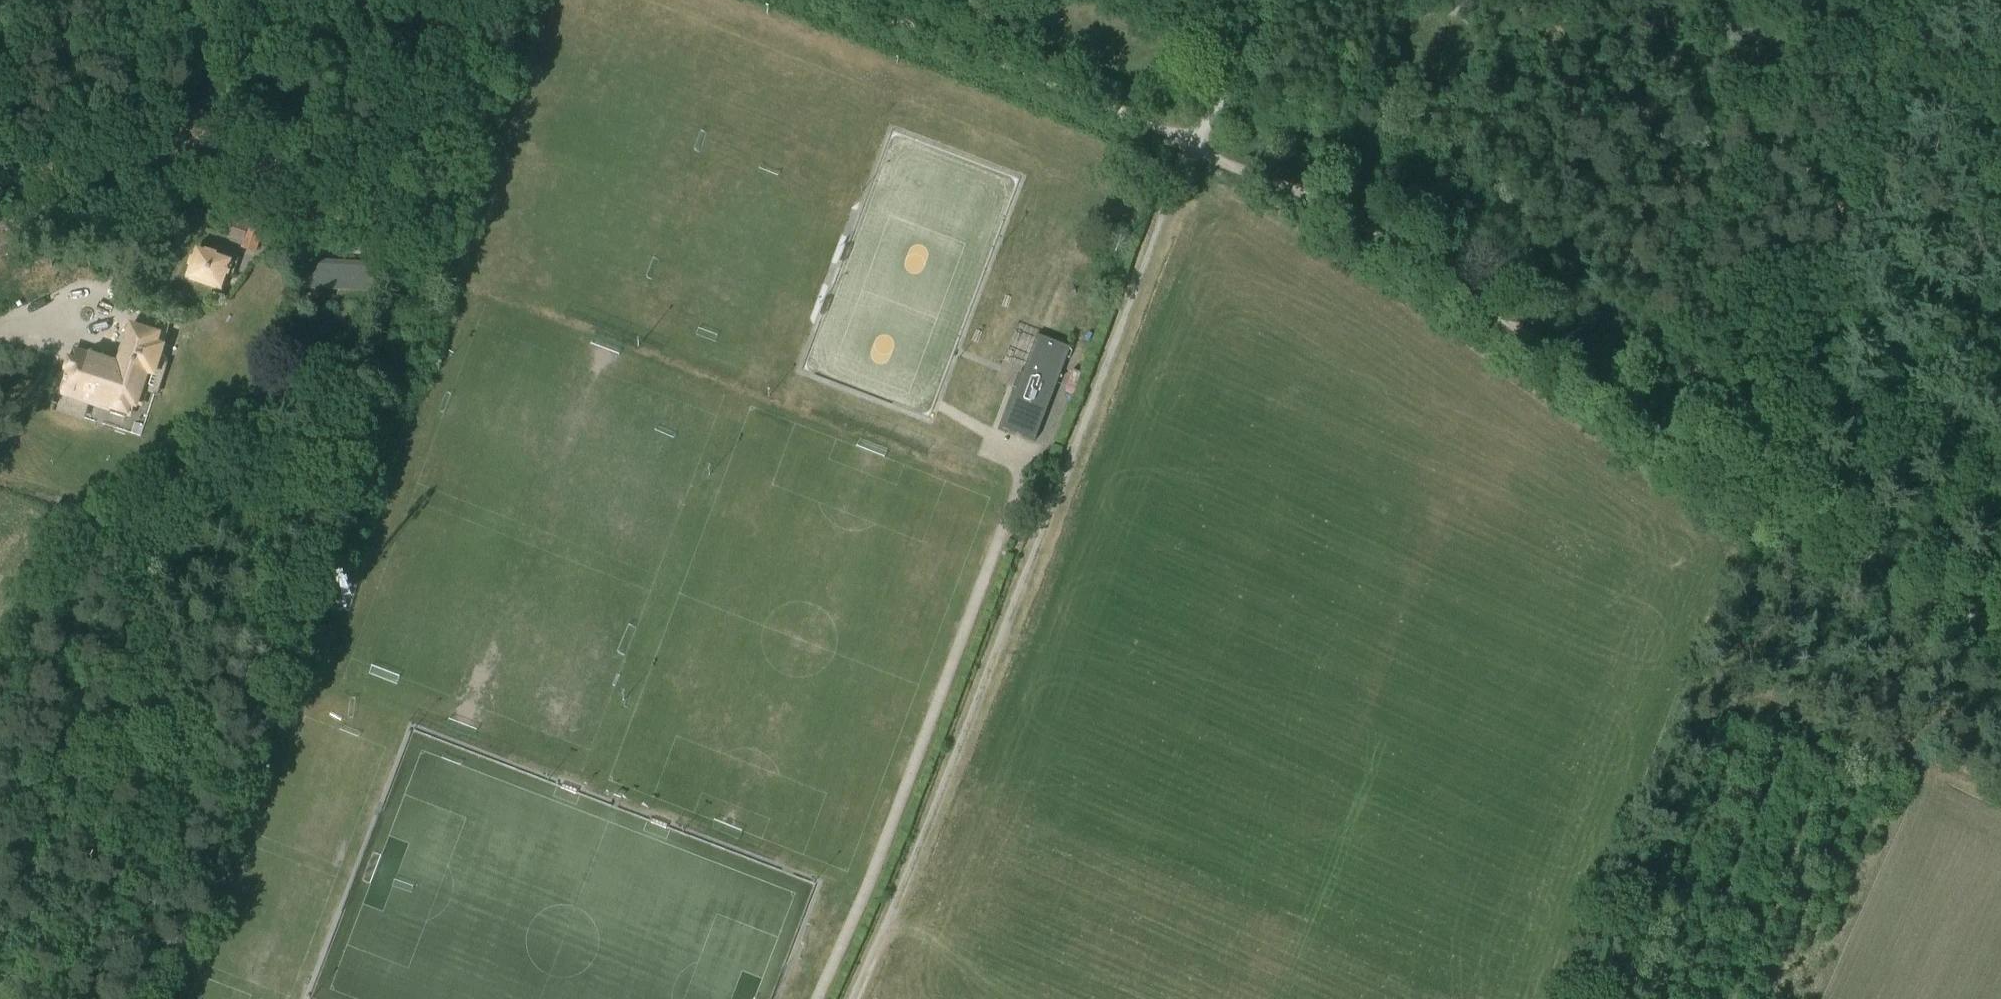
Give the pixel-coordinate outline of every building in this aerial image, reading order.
[(256,253),(264,232),(250,227),(242,249),(256,253)] [(220,260),(198,253),(190,280),(222,290),(228,271),(233,272),(238,259),(222,254),(220,260)] [(162,338),(166,327),(139,319),(136,328),(129,326),(117,365),(74,351),(71,360),(67,359),(64,370),(66,371),(59,394),(61,395),(56,410),(82,418),(88,399),(108,406),(109,413),(124,417),(130,411),(134,398),(142,401),(145,394),(140,392),(157,336),(162,338)] [(1070,348),(1037,335),(1001,428),(1035,441),(1070,348)] [(135,422),(132,433),(141,436),(144,426),(135,422)]
